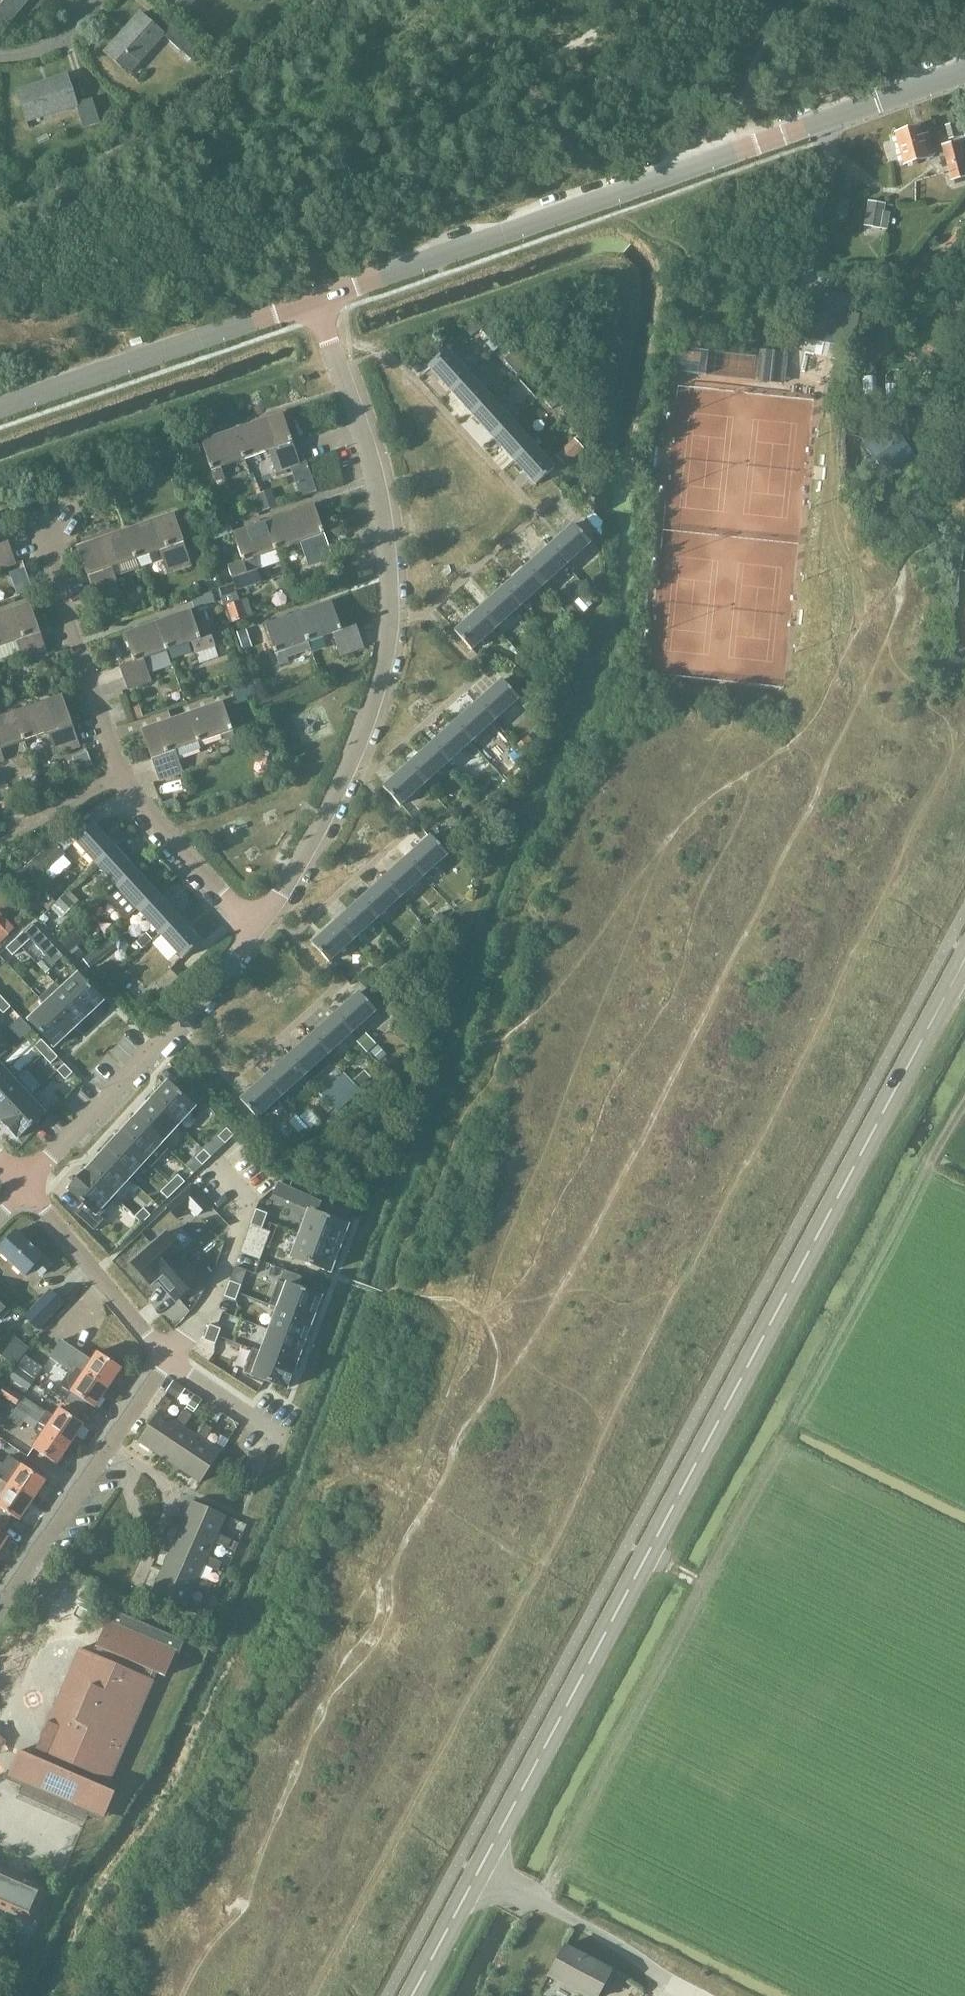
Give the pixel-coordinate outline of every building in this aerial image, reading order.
[(5,25),(27,0),(0,0),(0,21),(5,25)] [(185,14),(196,0),(169,0),(185,14)] [(192,39),(163,12),(151,24),(140,14),(105,53),(129,75),(164,37),(191,61),(203,48),(192,39)] [(91,99),(77,103),(75,103),(67,76),(17,92),(27,123),(77,108),(83,129),(100,124),(91,99)] [(961,122),(944,126),(948,140),(958,137),(957,134),(963,133),(961,122)] [(934,155),(928,133),(922,134),(920,127),(895,134),(904,166),(929,158),(928,157),(934,155)] [(959,141),(940,146),(943,156),(938,158),(940,168),(946,167),(949,181),(953,180),(954,184),(964,181),(964,177),(964,176),(964,161),(959,141)] [(890,213),(884,211),(886,204),(868,201),(864,226),(887,230),(890,213)] [(470,337),(478,331),(484,327),(480,321),(465,330),(470,337)] [(484,327),(478,331),(483,338),(486,335),(489,333),(484,327)] [(499,346),(489,333),(486,335),(490,340),(486,343),(492,351),(499,346)] [(787,352),(761,349),(758,379),(784,382),(787,352)] [(429,366),(451,389),(468,374),(447,350),(429,366)] [(511,355),(503,361),(515,374),(522,368),(511,355)] [(468,374),(451,389),(472,413),(489,397),(468,374)] [(550,390),(541,397),(551,409),(560,402),(550,390)] [(510,421),(489,397),(472,413),(493,436),(510,421)] [(269,451),(273,462),(296,454),(283,414),(236,431),(246,459),(269,451)] [(510,421),(493,436),(514,460),(532,444),(510,421)] [(894,428),(877,444),(888,456),(878,466),(886,475),(914,449),(894,428)] [(225,478),(222,468),(246,459),(236,431),(202,442),(215,481),(225,478)] [(194,433),(173,441),(180,460),(201,452),(194,433)] [(573,440),(556,456),(564,465),(582,449),(573,440)] [(553,468),(532,444),(514,460),(536,484),(553,468)] [(300,465),(296,454),(273,462),(276,473),(300,465)] [(300,465),(290,468),(301,498),(319,492),(308,462),(300,465)] [(277,504),(273,492),(258,497),(262,509),(277,504)] [(278,550),(301,542),(304,553),(328,545),(315,506),(268,522),(278,550)] [(586,517),(575,527),(589,543),(592,545),(600,537),(602,522),(596,515),(592,511),(586,517)] [(174,515),(126,531),(136,560),(160,552),(169,574),(193,566),(174,515)] [(255,558),(278,550),(268,522),(234,534),(243,561),(227,567),(236,591),(263,582),(255,558)] [(565,564),(589,543),(575,527),(573,525),(549,546),(565,564)] [(78,548),(92,586),(116,578),(112,568),(136,560),(126,531),(78,548)] [(209,542),(217,540),(214,531),(206,533),(209,542)] [(12,551),(7,540),(0,543),(0,555),(12,551)] [(332,556),(328,545),(304,553),(308,564),(332,556)] [(549,546),(526,567),(542,585),(565,564),(549,546)] [(12,551),(0,555),(0,568),(16,563),(12,551)] [(503,589),(519,606),(542,585),(526,567),(503,589)] [(25,576),(23,568),(9,573),(12,581),(25,576)] [(120,590),(116,578),(92,586),(97,598),(120,590)] [(496,627),(519,606),(503,589),(480,610),(496,627)] [(213,592),(191,600),(194,609),(216,602),(213,592)] [(243,602),(228,607),(234,624),(248,619),(243,602)] [(332,634),(336,644),(360,636),(356,624),(341,629),(332,602),(299,614),(309,642),(332,634)] [(583,614),(575,604),(565,612),(573,622),(583,614)] [(20,652),(44,644),(30,605),(0,616),(0,660),(21,653),(20,652)] [(472,649),(485,637),(496,627),(480,610),(456,631),(472,649)] [(191,611),(158,623),(168,651),(192,643),(195,653),(204,650),(191,611)] [(308,642),(309,642),(299,614),(265,625),(279,664),(288,661),(287,657),(311,649),(308,642)] [(120,666),(124,678),(147,669),(144,659),(168,651),(158,623),(125,634),(134,661),(120,666)] [(247,631),(238,634),(244,650),(252,647),(247,631)] [(363,647),(360,636),(336,644),(340,655),(363,647)] [(24,663),(48,655),(44,644),(20,652),(21,653),(24,663)] [(950,668),(964,675),(964,661),(955,657),(950,668)] [(151,681),(147,669),(124,678),(128,689),(151,681)] [(494,720),(516,700),(518,698),(502,681),(478,702),(494,720)] [(237,703),(248,699),(243,683),(232,687),(237,703)] [(539,709),(524,692),(518,698),(516,700),(530,716),(539,709)] [(49,733),(53,744),(76,735),(63,697),(15,713),(25,741),(49,733)] [(494,720),(478,702),(455,723),(471,741),(482,731),(503,754),(513,745),(491,722),(494,720)] [(183,772),(177,757),(200,749),(198,743),(223,734),(227,744),(236,741),(223,703),(142,731),(159,781),(183,772)] [(134,721),(143,718),(139,706),(130,709),(134,721)] [(0,749),(25,741),(15,713),(0,718),(0,761),(4,760),(0,749)] [(455,723),(432,744),(448,762),(471,741),(455,723)] [(80,748),(76,735),(53,744),(57,756),(80,748)] [(527,735),(517,744),(522,750),(533,741),(527,735)] [(432,744),(408,765),(424,783),(448,762),(432,744)] [(509,784),(522,772),(515,764),(502,776),(509,784)] [(401,804),(424,783),(408,765),(385,787),(401,804)] [(482,806),(475,798),(465,808),(472,815),(482,806)] [(415,806),(409,811),(416,819),(422,813),(415,806)] [(93,824),(75,841),(97,864),(114,848),(93,824)] [(407,858),(423,875),(447,854),(431,837),(407,858)] [(62,853),(54,843),(25,868),(36,881),(64,855),(62,853)] [(135,871),(114,848),(97,864),(118,887),(135,871)] [(407,858),(384,879),(400,897),(423,875),(407,858)] [(40,885),(36,881),(25,868),(10,881),(25,898),(40,885)] [(157,894),(135,871),(118,887),(139,911),(157,894)] [(361,900),(377,918),(400,897),(384,879),(361,900)] [(178,918),(157,894),(139,911),(160,934),(178,918)] [(74,905),(65,896),(52,909),(60,918),(74,905)] [(354,939),(377,918),(361,900),(338,921),(354,939)] [(445,920),(440,914),(430,922),(436,928),(445,920)] [(48,919),(44,915),(40,920),(44,924),(48,919)] [(8,934),(13,930),(0,916),(0,925),(8,934)] [(182,957),(200,941),(178,918),(160,934),(182,957)] [(338,921),(314,942),(330,960),(354,939),(338,921)] [(32,924),(23,932),(30,939),(45,956),(53,947),(32,924)] [(8,934),(0,925),(0,942),(8,934)] [(20,948),(29,940),(22,933),(13,941),(20,948)] [(83,945),(73,933),(61,942),(77,962),(83,957),(77,949),(83,945)] [(151,941),(144,933),(135,942),(141,949),(151,941)] [(20,948),(13,941),(5,949),(11,956),(20,948)] [(113,949),(107,941),(84,959),(90,967),(113,949)] [(53,947),(45,956),(53,964),(62,956),(53,947)] [(386,963),(380,957),(370,966),(376,972),(386,963)] [(179,978),(171,969),(155,984),(164,994),(179,978)] [(128,980),(121,971),(114,977),(121,986),(128,980)] [(83,1016),(99,1001),(74,975),(59,990),(83,1016)] [(43,1004),(68,1031),(83,1016),(59,990),(43,1004)] [(360,993),(336,1015),(352,1032),(375,1010),(360,993)] [(0,999),(0,1011),(2,1014),(10,1007),(1,998),(0,999)] [(68,1031),(43,1004),(27,1019),(52,1046),(68,1031)] [(336,1015),(313,1036),(328,1053),(352,1032),(336,1015)] [(365,1033),(358,1040),(368,1050),(375,1043),(365,1033)] [(289,1057),(305,1074),(328,1053),(313,1036),(289,1057)] [(42,1055),(49,1049),(41,1040),(33,1047),(42,1055)] [(375,1046),(369,1052),(378,1061),(383,1055),(375,1046)] [(49,1049),(42,1055),(50,1064),(57,1057),(49,1049)] [(281,1095),(305,1074),(289,1057),(266,1078),(281,1095)] [(64,1064),(56,1071),(65,1080),(72,1073),(64,1064)] [(0,1066),(0,1095),(14,1081),(0,1066)] [(364,1070),(353,1081),(360,1088),(371,1077),(370,1076),(364,1070)] [(344,1072),(323,1093),(336,1107),(338,1109),(360,1088),(353,1081),(344,1072)] [(242,1099),(256,1115),(258,1116),(281,1095),(266,1078),(242,1099)] [(0,1095),(0,1119),(2,1122),(29,1097),(14,1081),(0,1095)] [(151,1102),(178,1127),(195,1108),(194,1107),(185,1099),(168,1084),(151,1102)] [(192,1092),(185,1099),(194,1107),(200,1100),(192,1092)] [(29,1097),(2,1122),(17,1138),(44,1113),(29,1097)] [(151,1102),(135,1120),(161,1144),(178,1127),(151,1102)] [(258,1116),(256,1115),(248,1123),(275,1150),(285,1141),(279,1135),(276,1137),(258,1116)] [(305,1128),(296,1117),(289,1123),(298,1134),(305,1128)] [(145,1162),(161,1144),(135,1120),(118,1138),(145,1162)] [(226,1129),(217,1137),(224,1144),(233,1136),(226,1129)] [(102,1155),(129,1180),(145,1162),(118,1138),(102,1155)] [(203,1150),(194,1158),(201,1165),(210,1157),(203,1150)] [(129,1180),(102,1155),(86,1173),(113,1198),(129,1180)] [(113,1198),(86,1173),(69,1191),(96,1216),(113,1198)] [(175,1190),(184,1182),(177,1175),(168,1183),(175,1190)] [(160,1192),(167,1199),(175,1190),(168,1183),(160,1192)] [(317,1200),(278,1183),(273,1194),(302,1206),(303,1203),(313,1208),(317,1200)] [(190,1185),(179,1196),(190,1207),(197,1215),(209,1204),(190,1185)] [(134,1217),(141,1224),(149,1215),(142,1208),(134,1217)] [(267,1215),(256,1210),(253,1218),(264,1222),(267,1215)] [(308,1213),(300,1235),(336,1249),(344,1227),(308,1213)] [(125,1225),(132,1232),(141,1224),(134,1217),(125,1225)] [(250,1225),(262,1230),(264,1222),(253,1218),(250,1225)] [(32,1267),(41,1276),(51,1266),(42,1258),(43,1257),(16,1231),(0,1248),(0,1253),(25,1276),(32,1267)] [(168,1232),(132,1261),(151,1284),(157,1278),(175,1301),(201,1280),(182,1258),(186,1254),(168,1232)] [(328,1271),(336,1249),(300,1235),(291,1258),(328,1271)] [(282,1272),(279,1281),(285,1284),(297,1288),(301,1279),(282,1272)] [(241,1285),(230,1281),(227,1288),(238,1292),(241,1285)] [(277,1307),(310,1319),(318,1297),(297,1288),(285,1284),(277,1307)] [(238,1292),(227,1288),(224,1296),(235,1300),(238,1292)] [(50,1291),(25,1317),(38,1329),(63,1303),(50,1291)] [(0,1301),(0,1321),(1,1322),(10,1311),(0,1301)] [(268,1329),(301,1342),(310,1319),(277,1307),(268,1329)] [(206,1332),(218,1336),(221,1328),(209,1324),(206,1332)] [(268,1329),(260,1352),(293,1364),(301,1342),(268,1329)] [(215,1343),(218,1336),(206,1332),(204,1339),(215,1343)] [(15,1338),(1,1355),(14,1365),(28,1348),(15,1338)] [(61,1364),(69,1370),(74,1373),(77,1368),(108,1388),(121,1368),(97,1352),(90,1362),(61,1342),(54,1351),(65,1358),(61,1364)] [(54,1351),(50,1357),(61,1364),(65,1358),(54,1351)] [(260,1352),(252,1374),(285,1386),(293,1364),(260,1352)] [(23,1356),(16,1367),(35,1380),(42,1368),(23,1356)] [(27,1391),(35,1380),(16,1367),(8,1378),(27,1391)] [(94,1409),(108,1388),(77,1368),(74,1373),(69,1370),(59,1385),(70,1392),(73,1394),(87,1404),(94,1409)] [(173,1383),(166,1393),(175,1399),(182,1388),(173,1383)] [(0,1391),(0,1395),(15,1405),(21,1397),(4,1386),(0,1391)] [(73,1394),(66,1403),(70,1405),(81,1413),(87,1404),(73,1394)] [(181,1424),(178,1422),(165,1413),(173,1401),(165,1396),(156,1409),(160,1411),(139,1441),(159,1455),(181,1424)] [(65,1412),(59,1408),(54,1416),(24,1397),(20,1403),(31,1410),(24,1421),(36,1429),(35,1430),(42,1434),(46,1428),(70,1445),(84,1425),(77,1420),(65,1412)] [(194,1397),(188,1406),(195,1411),(201,1401),(194,1397)] [(19,1428),(24,1421),(31,1410),(20,1403),(8,1420),(19,1428)] [(70,1405),(65,1412),(77,1420),(81,1413),(70,1405)] [(181,1424),(159,1455),(179,1469),(201,1438),(197,1435),(185,1427),(193,1416),(185,1411),(178,1422),(181,1424)] [(215,1411),(210,1419),(216,1423),(221,1415),(215,1411)] [(205,1424),(197,1435),(201,1438),(179,1469),(200,1483),(221,1452),(205,1441),(213,1429),(205,1424)] [(57,1465),(70,1445),(46,1428),(42,1434),(32,1448),(57,1465)] [(46,1480),(22,1464),(15,1473),(0,1463),(0,1472),(4,1475),(1,1480),(33,1501),(46,1480)] [(1,1480),(4,1475),(0,1472),(0,1496),(0,1497),(0,1520),(7,1525),(12,1517),(19,1521),(33,1501),(1,1480)] [(215,1539),(214,1543),(227,1549),(231,1540),(217,1535),(225,1516),(192,1502),(182,1524),(215,1539)] [(0,1520),(0,1549),(8,1537),(2,1532),(7,1525),(0,1520)] [(172,1547),(205,1561),(204,1565),(217,1571),(221,1563),(207,1557),(214,1543),(215,1539),(182,1524),(172,1547)] [(231,1542),(228,1549),(234,1552),(238,1545),(231,1542)] [(163,1569),(196,1583),(194,1588),(207,1593),(209,1589),(210,1586),(197,1580),(204,1565),(205,1561),(172,1547),(163,1569)] [(188,1602),(194,1588),(196,1583),(163,1569),(153,1592),(185,1606),(183,1609),(197,1615),(201,1608),(188,1602)] [(211,1586),(208,1594),(215,1597),(218,1589),(211,1586)] [(200,1610),(198,1616),(205,1620),(208,1613),(200,1610)] [(152,1680),(156,1672),(167,1677),(182,1643),(112,1612),(97,1646),(98,1646),(94,1655),(79,1648),(35,1749),(38,1750),(35,1758),(19,1751),(7,1777),(21,1783),(18,1791),(85,1820),(89,1811),(102,1818),(114,1792),(103,1787),(107,1779),(109,1781),(155,1681),(152,1680)] [(46,1888),(0,1868),(0,1907),(32,1921),(46,1888)] [(549,1975),(587,1995),(599,1995),(612,1971),(565,1945),(549,1975)]
